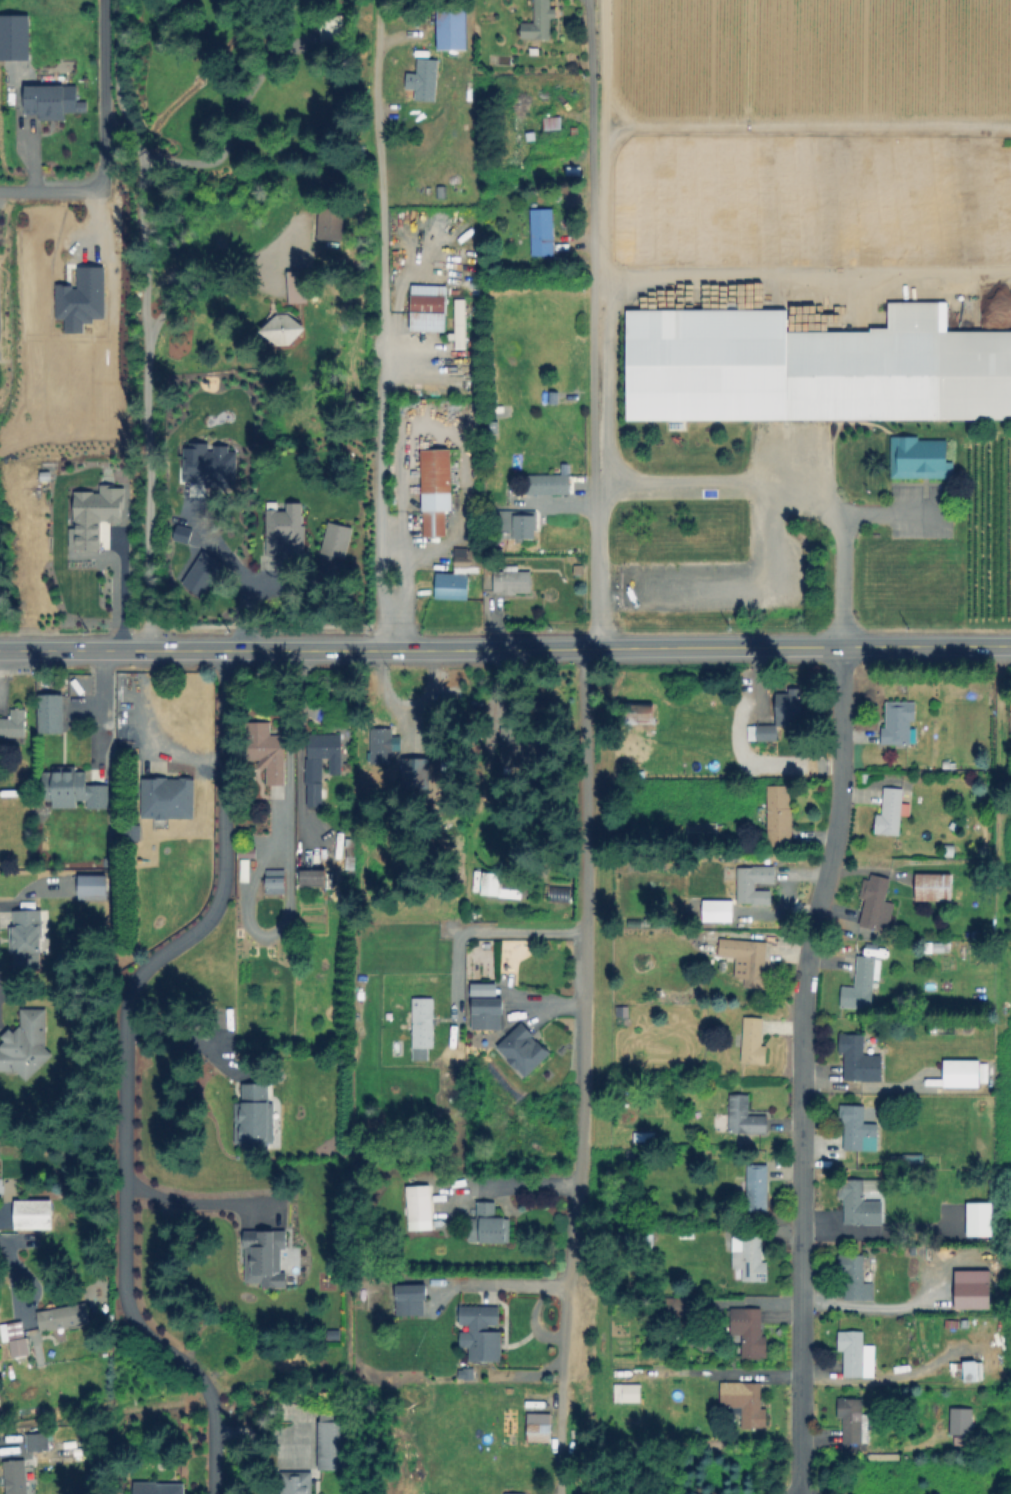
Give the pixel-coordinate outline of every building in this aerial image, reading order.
[(533,23),(533,0),(553,0),(553,8),(559,8),(559,17),(553,17),(553,39),(522,39),(522,23),(533,23)] [(467,4),(467,50),(437,50),(437,4),(467,4)] [(0,14),(0,59),(28,59),(27,14),(0,14)] [(343,19),(343,53),(322,53),(323,18),(343,19)] [(437,58),(436,102),(416,102),(416,88),(407,88),(407,74),(416,74),(416,58),(437,58)] [(64,88),(64,122),(41,121),(41,114),(29,114),(29,88),(64,88)] [(87,100),(87,113),(76,113),(76,100),(87,100)] [(562,131),(545,132),(543,117),(561,115),(562,131)] [(447,186),(447,198),(438,198),(438,186),(447,186)] [(344,212),(344,239),(318,239),(318,212),(344,212)] [(554,212),(554,256),(533,256),(533,212),(554,212)] [(303,272),(302,303),(289,303),(289,272),(303,272)] [(447,287),(446,333),(412,333),(413,287),(447,287)] [(947,334),(1010,333),(1010,419),(628,421),(627,312),(787,311),(787,334),(892,333),(892,303),(947,302),(947,334)] [(467,303),(467,349),(455,348),(456,303),(467,303)] [(305,331),(290,346),(276,345),(262,331),(280,314),(290,315),(305,331)] [(955,465),(954,480),(893,480),(893,440),(947,441),(947,465),(955,465)] [(182,443),(181,482),(203,482),(203,486),(233,487),(234,450),(226,450),(226,444),(182,443)] [(467,452),(467,468),(453,468),(453,511),(447,511),(447,536),(423,537),(424,452),(467,452)] [(571,477),(571,497),(526,496),(526,477),(571,477)] [(74,550),(73,493),(99,493),(99,485),(113,485),(113,488),(121,488),(122,520),(99,520),(100,549),(74,550)] [(263,509),(263,555),(286,555),(302,555),(302,502),(284,502),(284,509),(263,509)] [(536,515),(536,544),(523,544),(523,541),(494,541),(495,515),(536,515)] [(351,527),(326,521),(318,552),(343,558),(351,527)] [(318,538),(317,550),(306,550),(306,538),(318,538)] [(202,595),(221,561),(200,550),(181,584),(202,595)] [(439,571),(454,571),(454,550),(479,551),(479,574),(470,574),(470,602),(440,602),(439,571)] [(531,574),(531,595),(496,595),(496,571),(526,571),(526,574),(531,574)] [(800,689),(800,720),(788,720),(788,725),(778,725),(778,720),(776,720),(776,694),(788,694),(788,688),(800,689)] [(64,696),(64,732),(40,733),(39,696),(64,696)] [(917,702),(917,721),(912,721),(912,744),(882,743),(882,728),(888,728),(888,702),(917,702)] [(656,703),(656,722),(625,722),(625,703),(656,703)] [(26,738),(0,738),(0,717),(12,717),(12,710),(25,710),(26,738)] [(285,757),(285,782),(267,782),(267,768),(262,772),(256,764),(265,757),(247,757),(248,720),(269,720),(268,732),(285,732),(285,757)] [(368,727),(368,763),(390,763),(390,750),(399,750),(398,735),(390,735),(390,727),(368,727)] [(521,727),(521,741),(544,741),(545,769),(511,770),(510,752),(502,752),(503,727),(521,727)] [(777,728),(777,741),(751,741),(751,728),(777,728)] [(342,734),(342,772),(329,772),(329,757),(322,757),(321,783),(304,783),(304,755),(308,755),(309,733),(342,734)] [(401,749),(400,776),(380,776),(380,769),(373,769),(374,749),(401,749)] [(426,757),(400,757),(401,788),(427,788),(426,757)] [(87,775),(87,792),(93,792),(93,787),(108,786),(109,807),(89,808),(89,804),(74,804),(75,808),(56,808),(56,802),(45,802),(45,773),(57,773),(57,767),(73,767),(73,773),(87,775)] [(141,777),(195,779),(194,817),(139,815),(141,777)] [(792,789),(792,847),(770,847),(770,789),(792,789)] [(903,791),(898,835),(872,832),(874,815),(882,816),(885,789),(903,791)] [(724,826),(724,838),(677,837),(677,825),(724,826)] [(774,869),(774,884),(759,884),(759,891),(770,891),(770,905),(740,905),(740,869),(774,869)] [(325,871),(325,886),(304,886),(304,871),(325,871)] [(284,873),(284,895),(268,894),(268,873),(284,873)] [(105,875),(77,874),(76,898),(105,899),(105,875)] [(951,876),(951,902),(918,901),(918,875),(951,876)] [(527,882),(525,898),(494,895),(495,879),(527,882)] [(889,913),(885,931),(860,926),(866,899),(861,898),(865,882),(888,886),(883,912),(889,913)] [(550,898),(551,885),(571,887),(570,900),(550,898)] [(730,900),(701,900),(701,921),(730,921),(730,900)] [(42,912),(41,968),(11,968),(12,927),(14,927),(15,911),(42,912)] [(772,971),(772,988),(747,987),(748,975),(737,975),(738,956),(719,955),(720,939),(766,941),(765,971),(772,971)] [(878,957),(872,1011),(841,1007),(844,987),(853,988),(858,954),(878,957)] [(495,982),(470,982),(469,995),(495,996),(495,982)] [(502,1000),(502,1029),(474,1029),(475,1000),(502,1000)] [(434,1002),(434,1051),(428,1051),(428,1061),(413,1061),(414,1001),(434,1002)] [(17,1072),(0,1072),(0,1048),(5,1041),(1,1038),(10,1028),(15,1033),(21,1031),(21,1010),(48,1010),(49,1050),(55,1055),(30,1081),(17,1072)] [(768,1052),(768,1065),(744,1065),(744,1020),(764,1020),(764,1052),(768,1052)] [(550,1055),(524,1076),(499,1046),(524,1024),(550,1055)] [(884,1057),(884,1080),(845,1079),(846,1052),(840,1052),(840,1034),(862,1034),(862,1048),(868,1048),(868,1057),(884,1057)] [(979,1062),(978,1088),(946,1088),(947,1062),(979,1062)] [(274,1088),(273,1144),(259,1143),(259,1148),(242,1148),(242,1142),(236,1142),(236,1107),(245,1107),(246,1087),(274,1088)] [(768,1116),(768,1133),(731,1133),(731,1097),(750,1097),(750,1116),(768,1116)] [(878,1125),(878,1151),(845,1151),(845,1107),(866,1107),(866,1124),(878,1125)] [(919,1171),(919,1157),(891,1157),(891,1171),(919,1171)] [(768,1168),(768,1212),(749,1212),(749,1168),(768,1168)] [(882,1205),(882,1226),(844,1226),(844,1182),(868,1182),(868,1204),(882,1205)] [(433,1190),(432,1222),(409,1221),(409,1189),(433,1190)] [(16,1230),(16,1201),(54,1201),(53,1230),(16,1230)] [(965,1235),(990,1235),(989,1201),(964,1202),(965,1235)] [(496,1220),(509,1220),(509,1242),(471,1242),(471,1220),(477,1220),(477,1205),(496,1205),(496,1220)] [(281,1247),(281,1273),(287,1273),(287,1286),(262,1285),(262,1278),(247,1278),(247,1230),(285,1231),(285,1247),(281,1247)] [(654,1230),(653,1247),(626,1247),(626,1230),(654,1230)] [(879,1235),(879,1243),(854,1243),(854,1235),(879,1235)] [(765,1239),(764,1283),(740,1283),(741,1268),(736,1268),(736,1239),(765,1239)] [(873,1286),(873,1301),(843,1300),(843,1257),(865,1257),(865,1286),(873,1286)] [(988,1308),(988,1269),(952,1270),(952,1308),(988,1308)] [(426,1285),(426,1316),(399,1315),(399,1285),(426,1285)] [(693,1298),(692,1314),(674,1314),(675,1298),(693,1298)] [(91,1324),(41,1332),(38,1312),(88,1304),(91,1324)] [(498,1308),(498,1328),(494,1328),(493,1334),(501,1334),(501,1361),(470,1361),(470,1327),(462,1327),(462,1308),(498,1308)] [(764,1311),(764,1360),(742,1359),(742,1335),(732,1335),(732,1311),(764,1311)] [(31,1353),(13,1358),(4,1327),(22,1322),(31,1353)] [(871,1356),(871,1378),(842,1377),(843,1334),(868,1334),(868,1356),(871,1356)] [(961,1381),(980,1381),(980,1363),(961,1363),(961,1381)] [(638,1404),(638,1385),(620,1385),(620,1404),(638,1404)] [(767,1411),(767,1430),(744,1430),(744,1411),(722,1411),(722,1385),(762,1385),(762,1411),(767,1411)] [(868,1401),(868,1444),(842,1444),(843,1401),(868,1401)] [(973,1411),(973,1435),(952,1435),(952,1411),(973,1411)] [(350,1423),(350,1471),(320,1470),(321,1415),(335,1415),(335,1423),(350,1423)] [(551,1416),(551,1443),(529,1443),(529,1416),(551,1416)] [(50,1435),(50,1451),(28,1451),(29,1434),(50,1435)] [(26,1461),(29,1493),(7,1493),(5,1463),(26,1461)] [(313,1474),(313,1493),(279,1493),(279,1489),(283,1489),(283,1474),(313,1474)] [(186,1481),(186,1493),(134,1493),(134,1481),(186,1481)]
